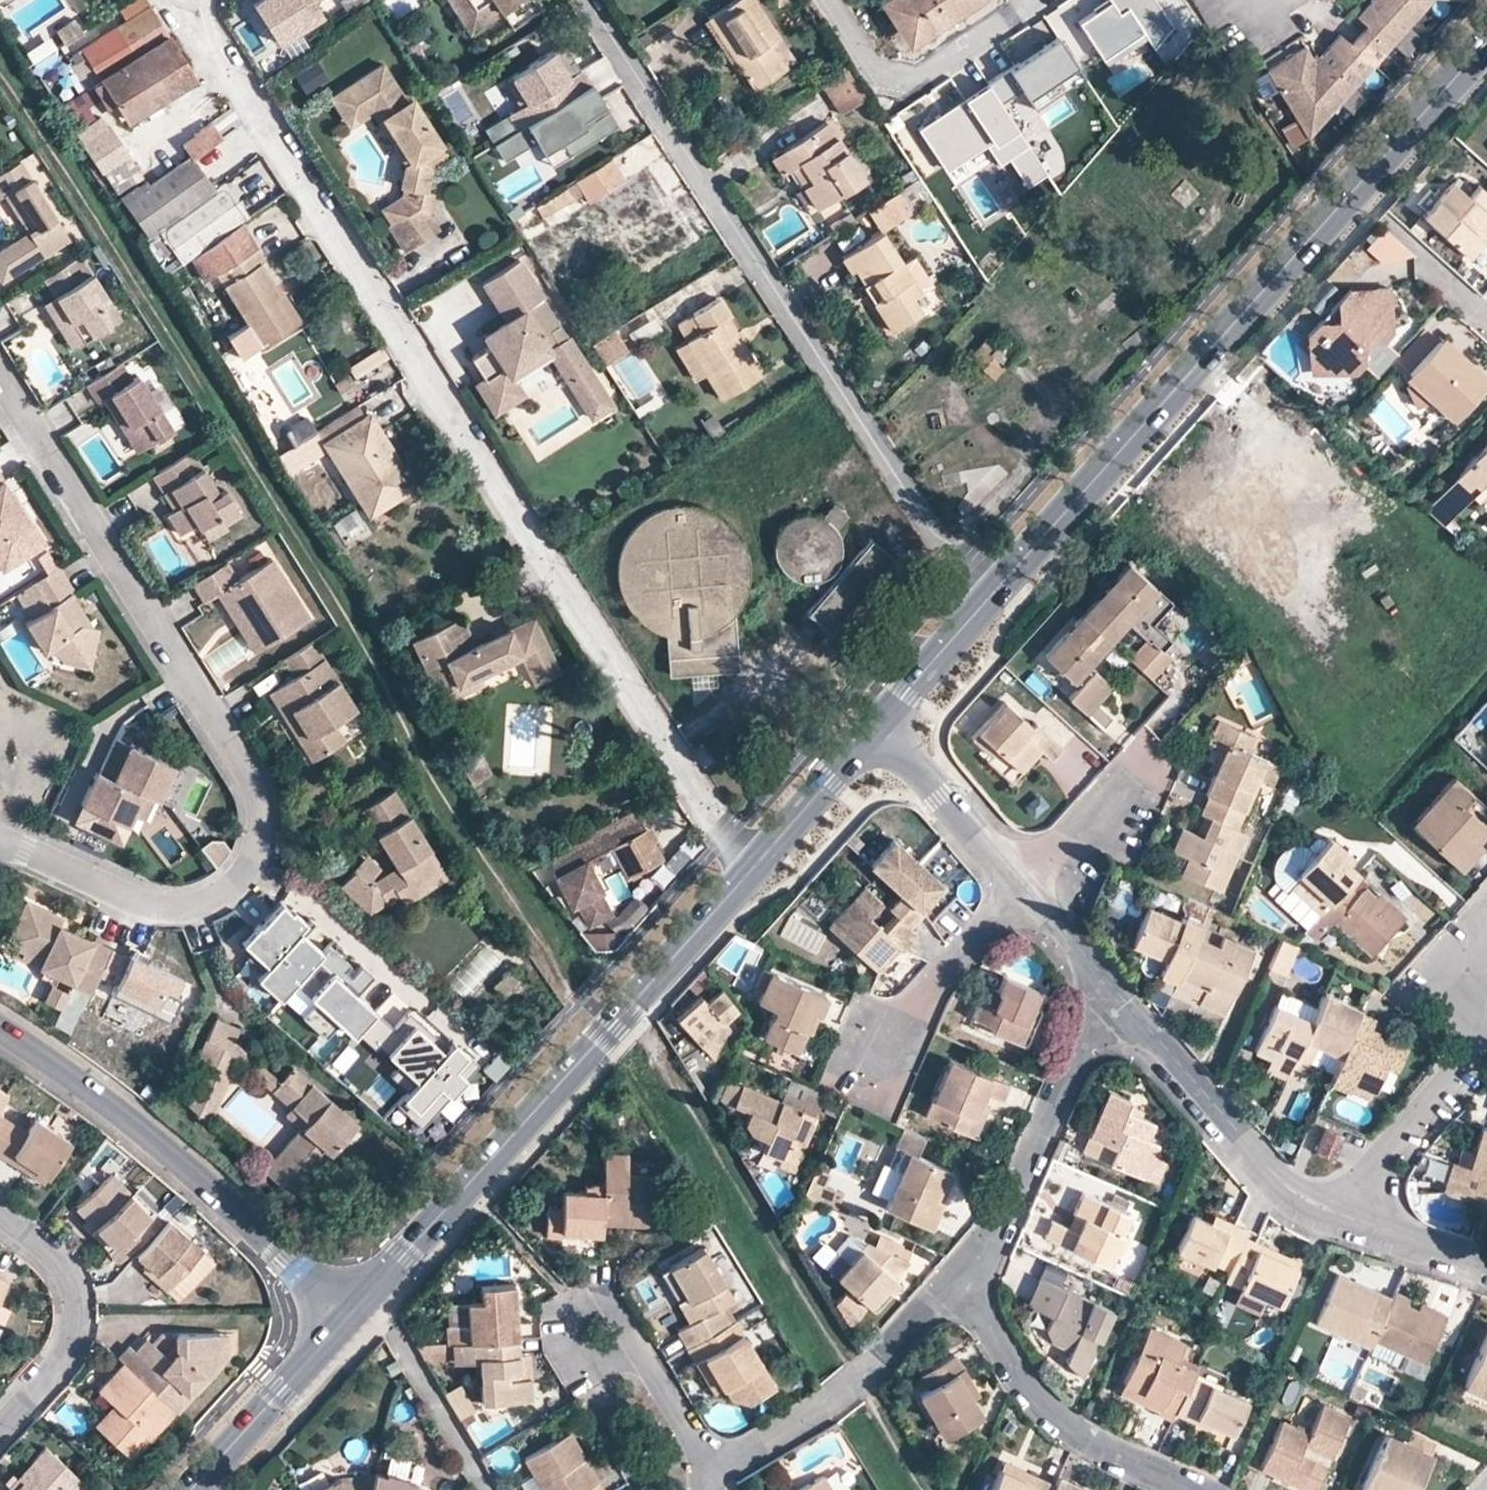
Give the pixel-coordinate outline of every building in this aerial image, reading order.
[(251,3),(276,41),(319,13),(311,0),(255,0),(251,3)] [(471,30),(500,10),(492,0),(480,0),(473,5),(470,0),(449,0),(471,30)] [(500,10),(509,24),(540,1),(540,0),(492,0),(500,10)] [(716,27),(726,21),(745,50),(735,57),(752,85),(782,65),(766,39),(776,33),(755,0),(726,0),(707,12),(716,27)] [(907,36),(960,1),(962,0),(885,0),(907,36)] [(1154,0),(1108,0),(1076,20),(1099,57),(1140,31),(1144,37),(1151,48),(1170,26),(1154,0)] [(1353,15),(1363,25),(1361,28),(1379,51),(1382,49),(1428,0),(1366,0),(1353,15)] [(149,4),(115,26),(133,53),(165,32),(149,4)] [(63,42),(82,29),(75,18),(55,30),(63,42)] [(716,27),(735,57),(745,50),(726,21),(716,27)] [(115,26),(99,36),(117,63),(133,53),(115,26)] [(1379,51),(1361,28),(1347,42),(1336,32),(1334,35),(1360,73),(1369,63),(1369,62),(1379,51)] [(1140,31),(1099,57),(1103,63),(1144,37),(1140,31)] [(195,79),(165,32),(133,53),(136,56),(164,98),(195,79)] [(792,59),(776,33),(766,39),(782,65),(792,59)] [(22,47),(39,73),(60,60),(44,34),(22,47)] [(1360,73),(1334,35),(1311,60),(1300,43),(1261,67),(1303,135),(1360,73)] [(117,63),(99,36),(82,47),(101,77),(136,56),(133,53),(117,63)] [(1082,77),(1055,36),(1031,52),(984,83),(998,103),(1019,89),(1033,110),(1082,77)] [(519,124),(590,81),(581,65),(577,68),(571,59),(575,56),(565,39),(506,75),(522,101),(509,109),(519,124)] [(93,83),(101,77),(82,47),(69,56),(89,86),(93,83)] [(136,56),(101,77),(116,101),(128,121),(164,98),(136,56)] [(313,59),(292,72),(303,90),(324,77),(313,59)] [(408,99),(383,61),(332,95),(346,118),(359,109),(363,116),(373,109),(379,119),(384,116),(411,158),(406,162),(401,184),(406,185),(419,188),(417,197),(414,197),(412,208),(392,221),(389,223),(406,249),(433,231),(425,219),(430,216),(431,215),(428,211),(433,190),(426,188),(432,165),(428,160),(440,152),(445,149),(412,97),(408,99)] [(857,84),(841,61),(816,77),(832,100),(857,84)] [(59,62),(39,75),(50,92),(62,84),(70,80),(59,62)] [(101,77),(93,83),(107,105),(116,101),(101,77)] [(543,147),(560,137),(569,151),(618,121),(609,106),(599,112),(593,116),(588,108),(595,104),(604,99),(593,79),(590,81),(519,124),(494,139),(503,156),(536,136),(543,147)] [(998,103),(984,83),(961,99),(963,101),(949,110),(951,112),(945,116),(940,119),(937,115),(915,129),(941,168),(981,142),(997,164),(1006,158),(1026,145),(998,103)] [(69,97),(62,84),(50,92),(58,103),(69,97)] [(865,97),(857,84),(832,100),(840,112),(865,97)] [(58,103),(63,110),(73,103),(69,97),(58,103)] [(599,112),(595,104),(588,108),(593,116),(599,112)] [(363,116),(359,109),(346,118),(350,124),(363,116)] [(509,109),(484,124),(494,139),(519,124),(509,109)] [(411,158),(384,116),(379,119),(406,162),(411,158)] [(210,117),(179,138),(192,156),(223,135),(210,117)] [(77,131),(120,195),(145,179),(110,128),(106,130),(98,118),(77,131)] [(859,176),(824,121),(784,146),(794,163),(805,180),(798,185),(812,206),(859,176)] [(560,137),(543,147),(551,161),(569,151),(560,137)] [(1039,165),(1026,145),(1006,158),(1025,186),(1034,180),(1029,172),(1039,165)] [(794,163),(784,146),(769,155),(779,172),(787,168),(794,163)] [(444,157),(440,152),(428,160),(432,165),(444,157)] [(0,168),(0,193),(8,188),(16,183),(40,221),(31,227),(4,244),(7,250),(0,255),(0,270),(4,276),(73,234),(24,154),(0,168)] [(120,195),(148,236),(158,229),(181,262),(188,257),(237,223),(248,216),(247,215),(223,179),(213,186),(191,155),(147,182),(145,179),(120,195)] [(609,155),(576,175),(591,199),(601,193),(623,231),(632,226),(653,259),(691,235),(670,202),(660,209),(655,213),(651,206),(656,203),(635,169),(623,177),(609,155)] [(233,171),(242,185),(267,170),(258,156),(233,171)] [(794,163),(787,168),(798,185),(805,180),(794,163)] [(1044,173),(1039,165),(1029,172),(1034,180),(1044,173)] [(1486,213),(1486,193),(1477,184),(1467,195),(1451,180),(1421,214),(1458,247),(1486,213)] [(16,183),(8,188),(31,227),(40,221),(16,183)] [(419,188),(406,185),(404,193),(383,207),(392,221),(412,208),(414,197),(417,197),(419,188)] [(804,212),(812,206),(798,185),(790,189),(804,212)] [(897,188),(866,207),(876,221),(890,212),(895,221),(911,211),(897,188)] [(561,200),(553,189),(535,200),(543,211),(561,200)] [(505,206),(511,214),(524,207),(518,198),(505,206)] [(1201,201),(1196,198),(1195,200),(1195,201),(1192,203),(1195,206),(1201,201)] [(660,209),(656,203),(651,206),(655,213),(660,209)] [(890,212),(876,221),(881,229),(894,222),(895,221),(890,212)] [(1486,238),(1486,213),(1458,247),(1469,258),(1486,238)] [(439,227),(431,215),(430,216),(425,219),(433,231),(439,227)] [(1409,226),(1420,236),(1428,227),(1417,218),(1409,226)] [(264,262),(254,247),(237,223),(188,257),(203,279),(214,271),(259,346),(288,328),(273,300),(278,296),(259,265),(264,262)] [(640,266),(653,259),(632,226),(623,231),(619,233),(640,266)] [(850,265),(860,280),(867,276),(878,292),(868,299),(887,327),(915,310),(906,295),(916,288),(877,229),(837,254),(846,268),(850,265)] [(83,250),(46,273),(76,321),(71,324),(80,340),(122,314),(83,250)] [(589,363),(518,255),(483,278),(508,316),(499,322),(506,332),(492,341),(472,354),(486,375),(477,381),(496,409),(524,390),(515,376),(511,370),(549,346),(553,352),(569,377),(589,363)] [(867,276),(860,280),(857,283),(868,299),(878,292),(867,276)] [(1320,339),(1309,351),(1310,364),(1317,371),(1353,370),(1362,360),(1359,346),(1366,339),(1379,341),(1390,329),(1389,284),(1374,284),(1362,298),(1348,285),(1307,329),(1320,339)] [(1362,298),(1374,284),(1348,285),(1362,298)] [(282,294),(278,296),(273,300),(288,328),(298,323),(282,294)] [(688,337),(684,338),(704,372),(719,397),(760,373),(744,348),(738,351),(719,317),(725,314),(728,312),(718,295),(691,312),(693,313),(678,322),(688,337)] [(744,348),(725,314),(719,317),(738,351),(744,348)] [(506,332),(499,322),(485,331),(492,341),(506,332)] [(989,373),(1015,342),(993,324),(967,355),(989,373)] [(611,327),(593,338),(606,357),(623,345),(611,327)] [(1320,339),(1307,329),(1309,351),(1320,339)] [(1429,396),(1450,416),(1486,372),(1439,330),(1401,370),(1410,378),(1429,396)] [(694,378),(704,372),(684,338),(674,344),(694,378)] [(1393,354),(1379,341),(1366,339),(1359,346),(1362,360),(1376,373),(1393,354)] [(355,377),(388,357),(379,343),(347,362),(355,377)] [(549,346),(511,370),(515,376),(553,352),(549,346)] [(124,358),(88,380),(99,397),(105,393),(111,390),(121,406),(127,403),(135,417),(130,420),(143,443),(148,440),(153,449),(176,434),(171,426),(175,423),(142,370),(134,375),(124,358)] [(607,390),(589,363),(569,377),(587,403),(607,390)] [(1429,396),(1410,378),(1403,382),(1414,404),(1429,396)] [(111,390),(105,393),(137,446),(143,443),(130,420),(135,417),(127,403),(121,406),(111,390)] [(614,400),(607,390),(587,403),(593,413),(614,400)] [(357,404),(316,429),(321,439),(323,442),(368,514),(410,489),(391,458),(396,455),(368,411),(362,414),(357,404)] [(321,439),(316,429),(275,454),(283,467),(323,442),(321,439)] [(1424,508),(1442,524),(1469,494),(1486,475),(1486,440),(1424,508)] [(195,446),(185,452),(197,469),(206,464),(195,446)] [(221,488),(206,464),(197,469),(185,452),(155,470),(167,488),(174,484),(184,501),(177,505),(170,509),(183,529),(199,519),(202,523),(221,512),(224,516),(240,506),(228,485),(221,488)] [(416,485),(396,455),(391,458),(410,489),(416,485)] [(2,564),(45,539),(29,515),(24,519),(7,492),(12,489),(3,475),(5,474),(0,466),(0,561),(2,564)] [(1469,494),(1475,500),(1486,488),(1486,475),(1469,494)] [(874,478),(865,480),(866,490),(877,488),(874,478)] [(174,484),(167,488),(177,505),(184,501),(174,484)] [(24,519),(29,515),(12,489),(7,492),(24,519)] [(832,525),(834,528),(846,514),(833,502),(820,517),(824,519),(829,522),(832,525)] [(341,534),(361,518),(351,504),(330,520),(341,534)] [(221,512),(202,523),(209,537),(229,526),(224,516),(221,512)] [(855,543),(859,547),(867,539),(863,535),(855,543)] [(870,536),(867,539),(859,547),(821,592),(804,610),(806,611),(811,616),(820,624),(827,631),(891,554),(870,536)] [(230,557),(195,579),(208,597),(220,590),(231,583),(267,641),(311,614),(275,556),(242,576),(230,557)] [(1127,557),(1079,607),(1106,633),(1107,633),(1124,616),(1155,583),(1127,557)] [(78,590),(61,561),(37,576),(52,602),(31,614),(27,616),(45,646),(54,641),(64,658),(73,652),(94,657),(99,626),(94,625),(85,623),(76,610),(83,606),(74,592),(78,590)] [(52,602),(37,576),(16,589),(31,614),(52,602)] [(231,583),(220,590),(256,647),(267,641),(231,583)] [(1167,595),(1155,583),(1124,616),(1146,636),(1155,644),(1165,633),(1147,616),(1167,595)] [(697,636),(697,635),(695,604),(684,605),(686,637),(686,647),(698,644),(697,636)] [(85,623),(94,625),(83,606),(76,610),(85,623)] [(1079,607),(1039,648),(1065,673),(1067,670),(1075,677),(1062,690),(1097,724),(1108,712),(1091,695),(1105,681),(1089,665),(1084,670),(1077,663),(1106,633),(1079,607)] [(807,619),(811,616),(806,611),(802,614),(807,619)] [(737,669),(732,615),(728,619),(726,620),(729,625),(720,632),(717,628),(709,631),(702,634),(697,635),(697,636),(698,644),(686,647),(686,637),(678,638),(670,636),(664,635),(668,674),(737,669)] [(533,616),(508,628),(511,634),(496,642),(492,635),(473,644),(460,619),(431,632),(434,638),(413,648),(432,685),(451,675),(456,686),(480,675),(485,685),(525,665),(535,684),(561,671),(533,616)] [(729,625),(726,620),(721,625),(717,628),(720,632),(729,625)] [(824,635),(827,631),(820,624),(816,627),(824,635)] [(508,628),(492,635),(496,642),(511,634),(508,628)] [(434,638),(431,632),(410,643),(413,648),(434,638)] [(1146,636),(1127,656),(1149,677),(1168,656),(1155,644),(1146,636)] [(314,638),(285,656),(295,674),(279,683),(309,731),(299,737),(314,760),(348,740),(335,718),(356,705),(314,638)] [(73,652),(64,658),(93,662),(94,657),(73,652)] [(451,675),(432,685),(443,706),(485,685),(480,675),(456,686),(451,675)] [(309,731),(279,683),(270,689),(299,737),(309,731)] [(1051,762),(1064,749),(1036,723),(1032,727),(1004,702),(971,738),(990,756),(996,750),(1016,769),(1035,747),(1042,753),(1051,762)] [(1065,744),(1074,733),(1042,704),(1032,714),(1065,744)] [(1208,793),(1242,807),(1262,756),(1250,751),(1257,736),(1220,720),(1212,742),(1216,744),(1224,747),(1213,774),(1206,793),(1208,793)] [(122,747),(110,774),(140,789),(155,797),(172,763),(126,740),(122,747)] [(111,741),(98,768),(110,774),(122,747),(111,741)] [(1224,747),(1216,744),(1205,771),(1213,774),(1224,747)] [(1035,747),(1016,769),(1021,774),(1042,753),(1035,747)] [(172,763),(155,797),(167,802),(183,769),(172,763)] [(98,768),(96,767),(80,798),(86,802),(118,817),(125,820),(140,789),(110,774),(98,768)] [(1460,801),(1470,790),(1453,774),(1410,822),(1434,845),(1444,834),(1463,852),(1475,839),(1468,832),(1480,819),(1460,801)] [(371,883),(369,880),(356,870),(343,884),(374,911),(402,894),(447,869),(399,789),(368,809),(401,864),(371,883)] [(1486,827),(1486,805),(1470,790),(1460,801),(1480,819),(1468,832),(1475,839),(1486,827)] [(1246,809),(1242,807),(1208,793),(1199,813),(1202,814),(1209,817),(1201,836),(1194,832),(1181,826),(1171,849),(1187,856),(1181,871),(1221,888),(1245,833),(1237,829),(1246,809)] [(118,817),(86,802),(81,813),(112,828),(118,817)] [(650,826),(643,813),(555,854),(556,875),(592,924),(611,914),(590,877),(584,873),(584,861),(613,846),(628,875),(667,854),(650,826)] [(1209,817),(1202,814),(1194,832),(1201,836),(1209,817)] [(1345,881),(1356,869),(1341,856),(1348,849),(1328,829),(1293,866),(1298,871),(1288,882),(1318,910),(1345,881)] [(1444,834),(1434,845),(1460,869),(1482,845),(1475,839),(1463,852),(1444,834)] [(903,893),(919,908),(941,881),(893,838),(870,863),(903,893)] [(353,867),(356,870),(369,880),(382,866),(367,852),(353,867)] [(447,869),(402,894),(408,904),(452,878),(447,869)] [(1318,910),(1314,914),(1325,925),(1332,916),(1368,950),(1397,919),(1361,885),(1355,891),(1345,881),(1318,910)] [(882,901),(864,884),(828,925),(877,969),(898,945),(884,930),(868,916),(882,901)] [(898,915),(909,926),(923,911),(919,908),(903,893),(889,907),(898,915)] [(28,898),(8,937),(43,954),(40,962),(45,966),(57,971),(71,978),(70,983),(89,991),(92,986),(97,974),(111,946),(91,936),(88,944),(60,930),(63,923),(66,916),(28,898)] [(1181,968),(1200,925),(1182,917),(1180,921),(1145,905),(1129,944),(1147,952),(1162,959),(1181,968)] [(256,976),(300,928),(287,916),(285,917),(275,908),(254,931),(253,930),(237,948),(246,956),(240,962),(256,976)] [(903,948),(917,933),(909,926),(898,915),(884,930),(898,945),(903,948)] [(288,988),(316,958),(297,940),(310,926),(306,922),(300,928),(256,976),(250,983),(273,1004),(288,988)] [(91,936),(63,923),(60,930),(88,944),(91,936)] [(1237,973),(1249,946),(1200,925),(1181,968),(1174,983),(1191,992),(1188,997),(1198,1001),(1196,1005),(1219,1015),(1237,973)] [(43,954),(8,937),(5,945),(40,962),(43,954)] [(1274,938),(1268,971),(1285,974),(1291,941),(1274,938)] [(111,946),(97,974),(113,982),(114,984),(116,986),(128,991),(126,995),(129,1001),(147,1011),(154,1007),(155,1004),(170,1011),(176,1008),(179,1000),(179,997),(175,993),(183,979),(131,952),(129,955),(111,946)] [(1249,946),(1237,973),(1243,976),(1255,948),(1249,946)] [(349,1038),(368,1017),(349,1000),(366,982),(354,971),(344,982),(338,977),(344,971),(322,951),(316,958),(288,988),(308,1007),(295,1021),(317,1042),(331,1027),(346,1041),(349,1038)] [(1158,968),(1162,959),(1147,952),(1143,961),(1158,968)] [(1174,983),(1181,968),(1162,959),(1158,968),(1155,974),(1174,983)] [(57,971),(45,966),(42,968),(51,983),(57,971)] [(763,1034),(794,1048),(803,1030),(808,1032),(825,994),(763,968),(755,985),(762,988),(757,998),(775,1006),(763,1034)] [(989,1030),(1017,1042),(1034,1005),(1027,1001),(1034,985),(1002,971),(995,986),(999,989),(992,1003),(984,1000),(980,998),(973,1014),(992,1023),(989,1030)] [(92,986),(113,982),(97,974),(92,986)] [(66,991),(51,983),(44,999),(58,1007),(66,991)] [(1191,992),(1174,983),(1171,988),(1188,997),(1191,992)] [(712,1056),(726,1023),(721,1017),(735,1005),(720,985),(705,999),(699,993),(674,1015),(701,1044),(712,1056)] [(999,989),(995,986),(991,985),(984,1000),(992,1003),(999,989)] [(128,991),(116,986),(135,1027),(170,1011),(155,1004),(154,1007),(147,1011),(129,1001),(126,995),(128,991)] [(1359,1011),(1360,1008),(1324,991),(1311,1020),(1305,1034),(1321,1041),(1341,1051),(1348,1036),(1359,1011)] [(1285,1077),(1291,1063),(1305,1034),(1311,1020),(1273,1003),(1253,1049),(1269,1057),(1264,1068),(1285,1077)] [(1375,1018),(1359,1011),(1348,1036),(1341,1051),(1329,1079),(1348,1087),(1352,1078),(1371,1086),(1382,1061),(1397,1067),(1406,1047),(1370,1031),(1375,1018)] [(236,1040),(236,1039),(241,1027),(217,1015),(201,1051),(210,1056),(202,1074),(215,1081),(231,1049),(236,1040)] [(399,1097),(439,1054),(416,1033),(413,1037),(398,1023),(387,1035),(368,1017),(349,1038),(368,1055),(371,1052),(391,1071),(382,1081),(399,1097)] [(1308,1071),(1321,1041),(1305,1034),(1291,1063),(1308,1071)] [(281,1081),(236,1040),(231,1049),(240,1057),(275,1088),(278,1084),(281,1081)] [(419,1127),(470,1071),(445,1048),(439,1054),(399,1097),(387,1111),(401,1123),(407,1116),(419,1127)] [(240,1057),(231,1049),(215,1081),(202,1074),(189,1101),(210,1120),(240,1057)] [(703,1051),(686,1053),(687,1069),(704,1068),(703,1051)] [(963,1134),(976,1102),(982,1091),(1000,1099),(1008,1083),(951,1057),(925,1116),(963,1134)] [(281,1081),(278,1084),(298,1101),(295,1106),(310,1120),(303,1128),(265,1170),(298,1200),(361,1128),(293,1067),(281,1081)] [(785,1074),(775,1097),(814,1115),(824,1091),(785,1074)] [(770,1164),(788,1172),(814,1115),(775,1097),(741,1083),(731,1103),(746,1111),(741,1121),(743,1128),(761,1136),(756,1148),(773,1157),(770,1164)] [(9,1090),(0,1084),(0,1104),(9,1090)] [(278,1084),(275,1088),(295,1106),(298,1101),(278,1084)] [(1141,1175),(1151,1152),(1156,1142),(1144,1137),(1151,1122),(1138,1116),(1123,1110),(1127,1103),(1129,1098),(1110,1089),(1084,1149),(1141,1175)] [(963,1134),(973,1138),(987,1107),(976,1102),(963,1134)] [(1123,1110),(1138,1116),(1141,1110),(1127,1103),(1123,1110)] [(310,1120),(295,1106),(287,1113),(303,1128),(310,1120)] [(36,1119),(28,1132),(13,1122),(0,1113),(0,1152),(11,1160),(17,1154),(48,1176),(70,1142),(36,1119)] [(1323,1125),(1313,1148),(1333,1156),(1342,1133),(1323,1125)] [(1479,1125),(1471,1150),(1459,1147),(1454,1161),(1466,1165),(1486,1172),(1486,1127),(1479,1125)] [(924,1135),(910,1128),(901,1148),(908,1151),(915,1154),(924,1135)] [(908,1151),(901,1148),(893,1166),(900,1169),(908,1151)] [(624,1150),(602,1149),(600,1180),(599,1220),(613,1220),(614,1213),(633,1214),(633,1221),(651,1222),(653,1171),(647,1171),(623,1170),(623,1158),(624,1150)] [(884,1206),(931,1226),(942,1200),(934,1196),(946,1168),(915,1154),(908,1151),(900,1169),(893,1185),(884,1206)] [(1141,1175),(1153,1180),(1163,1157),(1151,1152),(1141,1175)] [(17,1154),(11,1160),(43,1182),(48,1176),(17,1154)] [(647,1159),(623,1158),(623,1170),(647,1171),(647,1159)] [(1466,1165),(1454,1161),(1449,1160),(1441,1185),(1457,1190),(1466,1165)] [(900,1169),(893,1166),(886,1163),(880,1179),(893,1185),(900,1169)] [(1466,1165),(1457,1190),(1477,1197),(1480,1188),(1486,1191),(1486,1172),(1466,1165)] [(842,1192),(824,1184),(829,1172),(815,1166),(804,1192),(836,1206),(842,1192)] [(934,1196),(942,1200),(955,1172),(946,1168),(934,1196)] [(78,1204),(98,1226),(113,1242),(108,1247),(120,1260),(162,1220),(152,1207),(148,1210),(113,1173),(78,1204)] [(598,1228),(599,1220),(600,1180),(583,1179),(583,1187),(559,1186),(559,1206),(544,1205),(543,1230),(560,1230),(560,1226),(598,1228)] [(1441,1185),(1439,1191),(1471,1202),(1468,1211),(1485,1216),(1486,1208),(1486,1191),(1480,1188),(1477,1197),(1457,1190),(1441,1185)] [(1077,1231),(1067,1227),(1053,1220),(1046,1235),(1105,1263),(1119,1233),(1115,1231),(1124,1211),(1083,1192),(1074,1212),(1083,1217),(1077,1231)] [(1224,1227),(1228,1217),(1212,1210),(1207,1220),(1224,1227)] [(1115,1231),(1119,1233),(1121,1235),(1130,1214),(1124,1211),(1115,1231)] [(1216,1255),(1230,1261),(1243,1233),(1246,1225),(1228,1217),(1224,1227),(1207,1220),(1189,1211),(1173,1247),(1211,1265),(1216,1255)] [(1083,1217),(1074,1212),(1067,1227),(1077,1231),(1083,1217)] [(169,1218),(139,1253),(151,1263),(174,1283),(205,1249),(169,1218)] [(113,1242),(98,1226),(93,1232),(108,1247),(113,1242)] [(830,1275),(863,1306),(891,1275),(903,1260),(869,1230),(843,1261),(830,1275)] [(1243,1233),(1230,1261),(1226,1271),(1224,1274),(1279,1298),(1295,1264),(1265,1251),(1269,1244),(1243,1233)] [(664,1260),(683,1291),(695,1311),(673,1324),(683,1341),(727,1315),(718,1299),(729,1292),(698,1241),(664,1260)] [(1298,1257),(1269,1244),(1265,1251),(1295,1264),(1298,1257)] [(830,1275),(843,1261),(832,1251),(820,1265),(830,1275)] [(1226,1271),(1230,1261),(1216,1255),(1211,1265),(1226,1271)] [(675,1296),(683,1291),(664,1260),(656,1265),(675,1296)] [(174,1283),(151,1263),(146,1268),(169,1289),(174,1283)] [(1373,1337),(1392,1295),(1376,1288),(1373,1293),(1354,1284),(1356,1279),(1337,1270),(1314,1319),(1370,1344),(1373,1337)] [(891,1275),(863,1306),(871,1313),(898,1281),(891,1275)] [(503,1294),(511,1293),(510,1278),(477,1280),(477,1296),(464,1296),(465,1318),(442,1319),(443,1337),(452,1337),(514,1333),(512,1303),(503,1303),(503,1294)] [(1065,1363),(1081,1377),(1111,1311),(1040,1279),(1030,1301),(1032,1306),(1053,1316),(1047,1328),(1053,1343),(1070,1350),(1065,1363)] [(1373,1293),(1376,1288),(1356,1279),(1354,1284),(1373,1293)] [(1409,1296),(1394,1290),(1392,1295),(1373,1337),(1401,1351),(1423,1361),(1442,1319),(1416,1307),(1405,1302),(1409,1296)] [(512,1303),(511,1293),(503,1294),(503,1303),(512,1303)] [(1416,1307),(1442,1319),(1445,1313),(1419,1301),(1416,1307)] [(732,1312),(727,1315),(683,1341),(691,1354),(700,1349),(718,1379),(732,1370),(745,1393),(771,1377),(732,1312)] [(1172,1416),(1174,1412),(1191,1375),(1192,1371),(1174,1364),(1178,1355),(1184,1344),(1148,1327),(1123,1380),(1147,1391),(1143,1399),(1157,1406),(1156,1408),(1172,1416)] [(1486,1394),(1486,1329),(1463,1383),(1486,1394)] [(515,1352),(514,1333),(452,1337),(453,1354),(475,1353),(477,1399),(528,1396),(526,1374),(516,1374),(503,1375),(502,1353),(515,1352)] [(179,1335),(179,1344),(179,1352),(172,1360),(168,1355),(155,1344),(143,1357),(139,1352),(133,1347),(122,1359),(174,1407),(178,1410),(221,1361),(220,1335),(179,1335)] [(1401,1351),(1373,1337),(1370,1344),(1398,1357),(1401,1351)] [(151,1340),(139,1352),(143,1357),(155,1344),(151,1340)] [(179,1344),(168,1355),(172,1360),(179,1352),(179,1344)] [(700,1349),(691,1354),(708,1384),(718,1379),(700,1349)] [(969,1386),(974,1383),(955,1349),(921,1369),(930,1385),(921,1392),(947,1438),(974,1423),(981,1407),(969,1386)] [(516,1374),(515,1352),(502,1353),(503,1375),(516,1374)] [(1192,1371),(1196,1363),(1178,1355),(1174,1364),(1192,1371)] [(122,1359),(121,1358),(96,1385),(111,1399),(122,1409),(104,1429),(133,1454),(174,1407),(122,1359)] [(732,1370),(718,1379),(723,1389),(745,1393),(732,1370)] [(1191,1375),(1174,1412),(1192,1420),(1195,1413),(1210,1420),(1230,1429),(1244,1399),(1191,1375)] [(1147,1391),(1123,1380),(1119,1388),(1143,1399),(1147,1391)] [(1486,1406),(1486,1394),(1463,1383),(1458,1393),(1486,1406)] [(122,1409),(111,1399),(93,1420),(104,1429),(122,1409)] [(1260,1465),(1315,1489),(1326,1463),(1303,1452),(1297,1450),(1300,1442),(1307,1446),(1330,1455),(1348,1415),(1321,1404),(1307,1432),(1279,1421),(1260,1465)] [(1206,1427),(1210,1420),(1195,1413),(1192,1420),(1206,1427)] [(592,1481),(585,1485),(572,1463),(579,1459),(584,1456),(568,1429),(524,1455),(544,1489),(604,1489),(597,1478),(592,1481)] [(1398,1489),(1413,1489),(1431,1453),(1386,1431),(1358,1489),(1393,1489),(1394,1488),(1398,1489)] [(1297,1450),(1303,1452),(1307,1446),(1300,1442),(1297,1450)] [(25,1467),(30,1472),(13,1489),(69,1489),(80,1478),(44,1446),(25,1467)] [(388,1452),(385,1466),(404,1470),(407,1456),(388,1452)] [(584,1456),(579,1459),(572,1463),(585,1485),(592,1481),(597,1478),(584,1456)] [(1000,1461),(997,1467),(1030,1482),(1032,1476),(1000,1461)] [(25,1467),(7,1486),(12,1489),(13,1489),(30,1472),(25,1467)] [(1052,1485),(1032,1476),(1030,1482),(997,1467),(987,1489),(1050,1489),(1052,1485)] [(411,1478),(373,1468),(333,1473),(305,1489),(427,1489),(411,1478)] [(792,1489),(830,1489),(821,1473),(792,1489)] [(1056,1478),(1052,1485),(1050,1489),(1081,1489),(1056,1478)]
